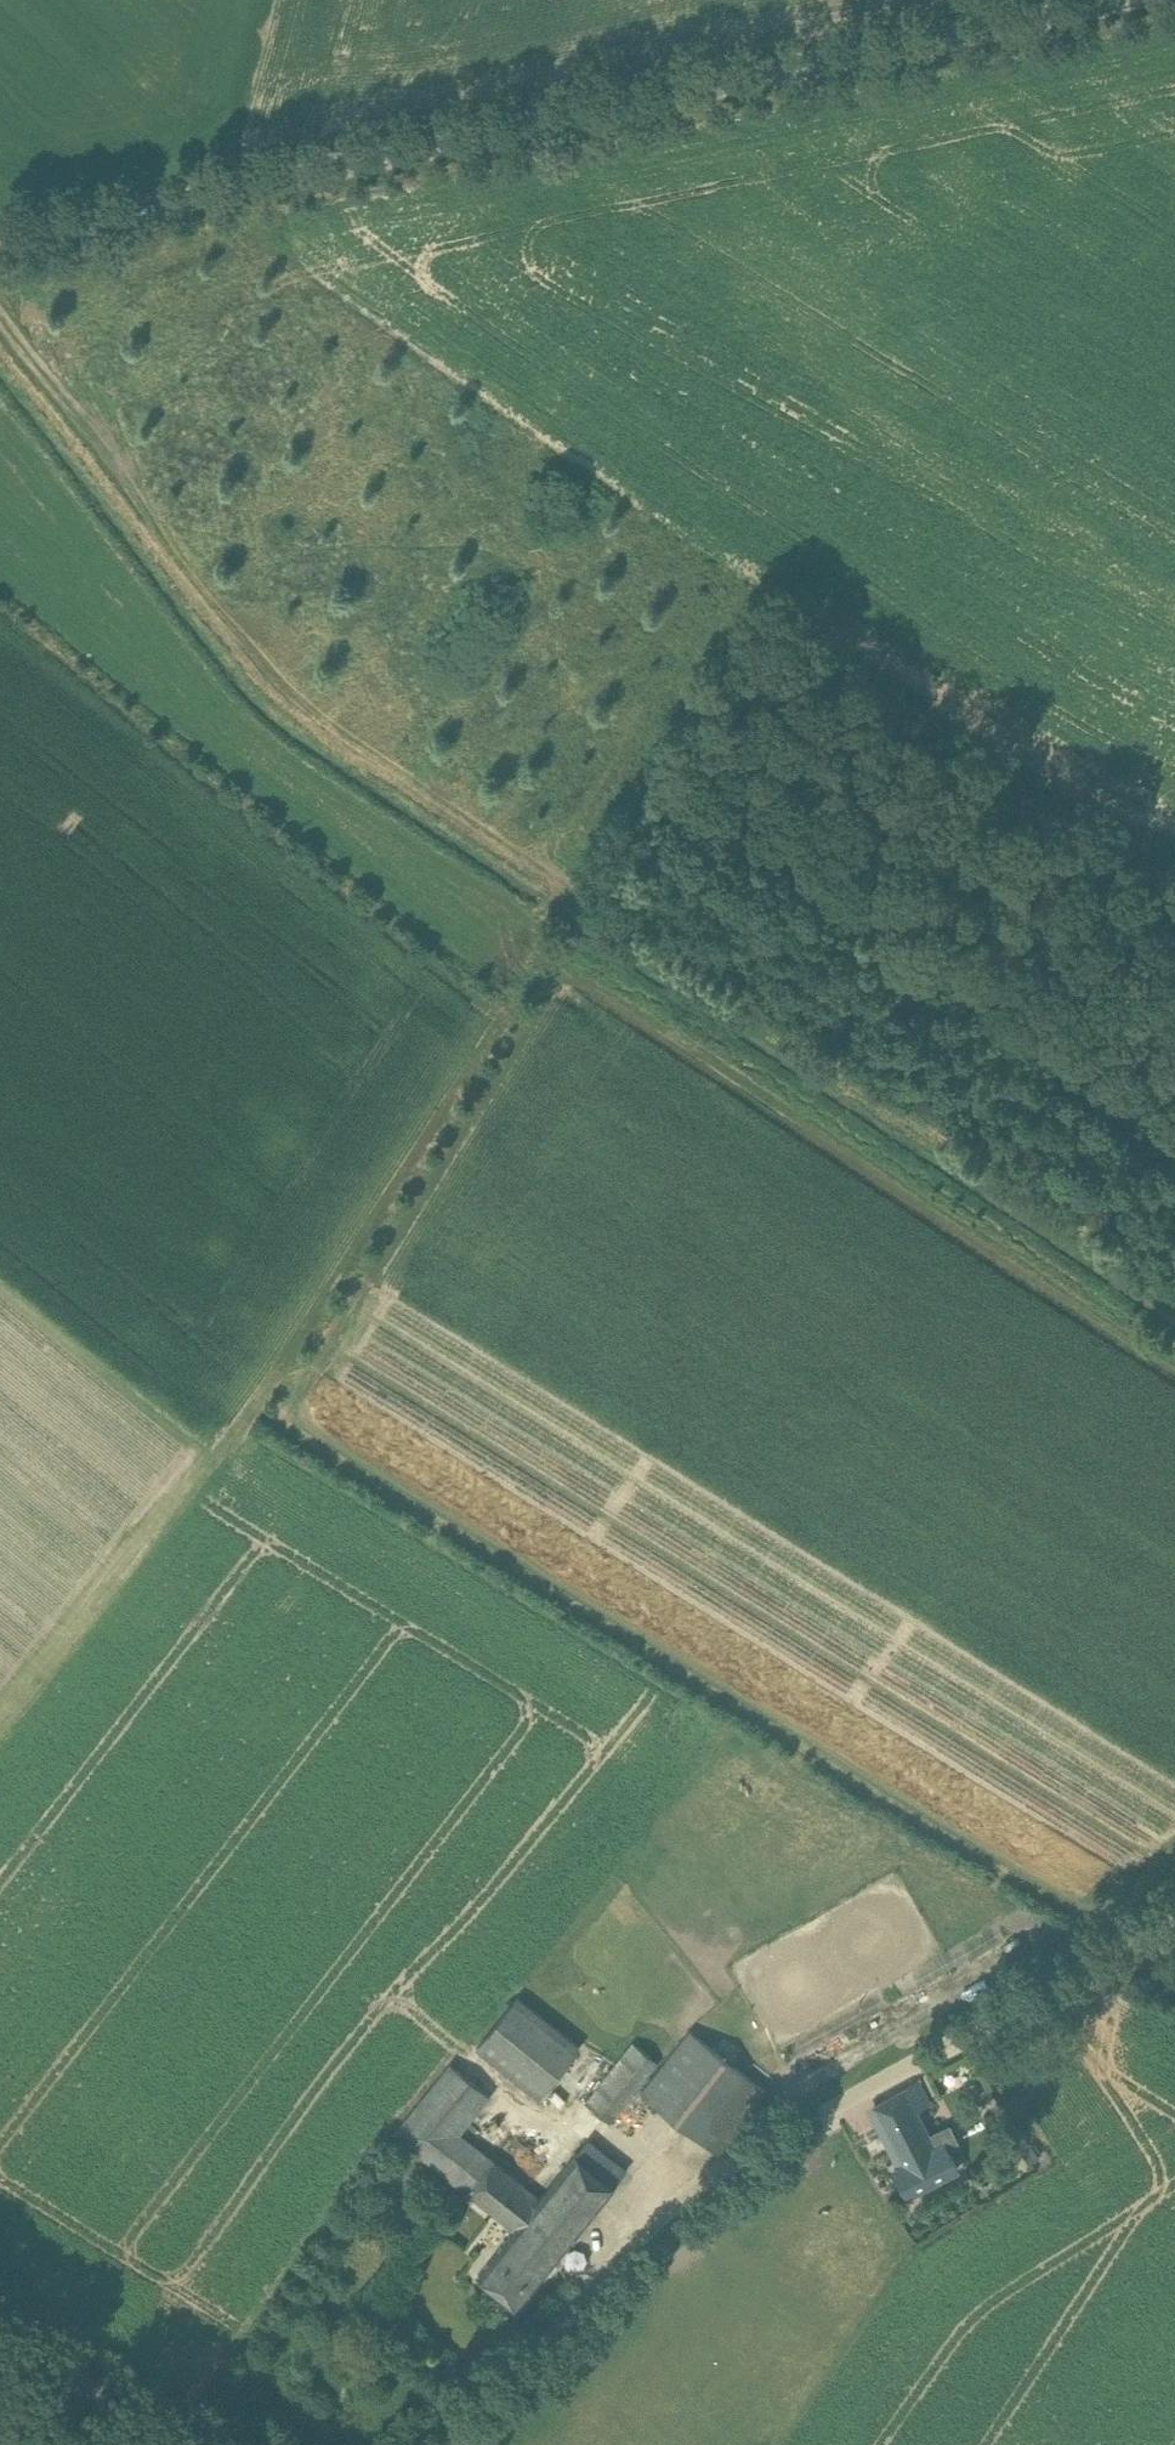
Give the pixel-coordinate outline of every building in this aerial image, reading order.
[(539,2096),(580,2045),(518,1996),(477,2047),(539,2096)] [(766,2090),(747,2075),(690,2030),(642,2092),(718,2152),(766,2090)] [(609,2121),(657,2060),(634,2042),(586,2103),(609,2121)] [(627,2169),(608,2154),(588,2138),(575,2154),(540,2197),(460,2133),(490,2094),(450,2062),(394,2133),(514,2229),(478,2273),(518,2305),(627,2169)] [(929,2102),(919,2081),(918,2080),(875,2103),(884,2121),(878,2124),(900,2166),(894,2170),(907,2195),(959,2168),(947,2145),(957,2140),(949,2125),(928,2135),(915,2109),(929,2102)]
